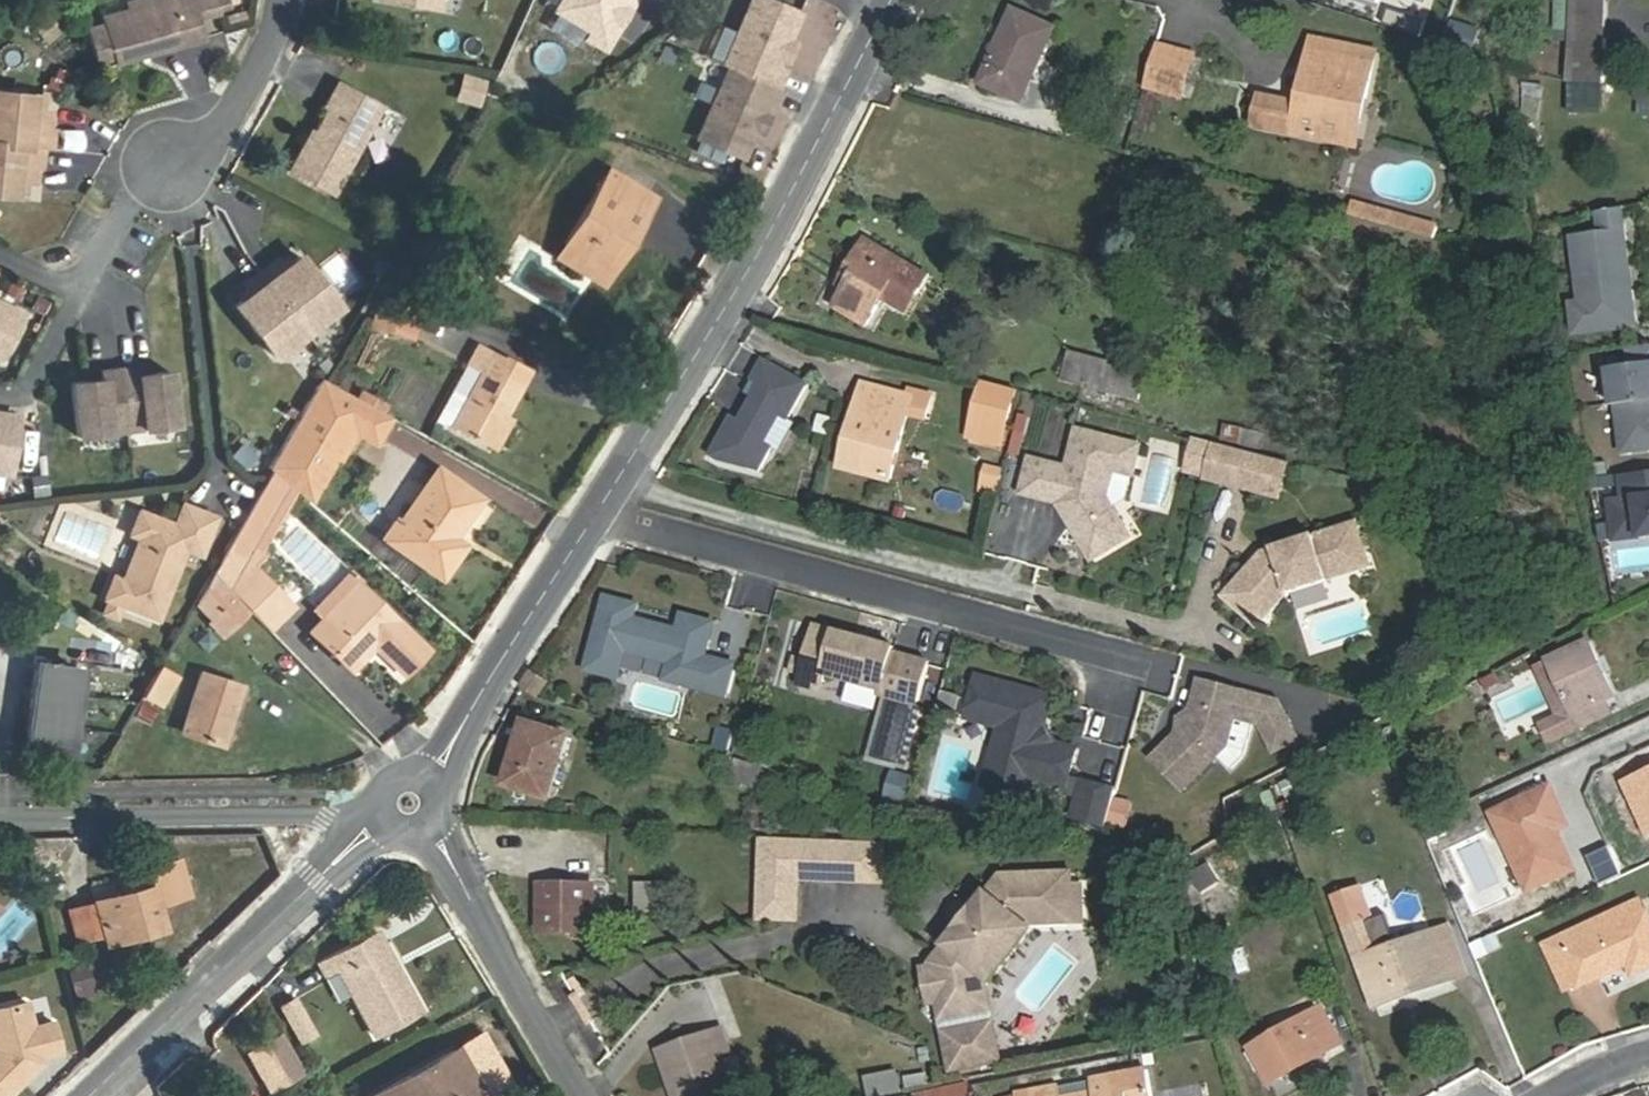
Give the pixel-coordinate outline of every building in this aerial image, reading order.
[(107,18),(120,62),(140,57),(183,44),(209,36),(198,0),(167,0),(159,2),(161,7),(151,10),(150,5),(107,18)] [(382,0),(440,10),(442,0),(382,0)] [(559,10),(595,31),(596,32),(610,28),(626,0),(565,0),(559,10)] [(595,31),(590,39),(608,49),(636,0),(626,0),(610,28),(596,32),(595,31)] [(783,0),(751,0),(726,59),(732,61),(779,82),(786,65),(778,62),(783,50),(789,34),(801,8),(783,0)] [(1606,82),(1609,0),(1574,0),(1569,78),(1606,82)] [(150,5),(151,10),(161,7),(159,2),(150,5)] [(982,81),(1022,100),(1054,28),(1016,10),(982,81)] [(789,34),(783,50),(789,53),(796,37),(789,34)] [(1150,73),(1188,83),(1196,55),(1158,43),(1150,73)] [(183,44),(140,57),(142,63),(185,50),(183,44)] [(1312,107),(1301,105),(1299,113),(1288,110),(1289,103),(1265,98),(1260,125),(1348,143),(1360,90),(1370,92),(1375,65),(1313,51),(1309,68),(1320,71),(1312,107)] [(776,102),(784,84),(779,82),(732,61),(701,132),(745,152),(757,125),(764,109),(768,98),(776,102)] [(1320,71),(1309,68),(1301,105),(1312,107),(1320,71)] [(1184,96),(1188,83),(1150,73),(1147,84),(1184,96)] [(1541,116),(1544,83),(1522,81),(1519,114),(1541,116)] [(308,139),(290,172),(333,196),(384,107),(340,83),(325,110),(329,113),(316,134),(320,137),(316,144),(308,139)] [(1648,116),(1648,84),(1636,83),(1633,114),(1648,116)] [(1358,145),(1370,92),(1360,90),(1348,143),(1358,145)] [(0,93),(0,144),(46,148),(55,149),(57,129),(43,128),(44,114),(46,97),(0,93)] [(1301,105),(1289,103),(1288,110),(1299,113),(1301,105)] [(763,128),(770,112),(764,109),(757,125),(763,128)] [(58,115),(44,114),(43,128),(57,129),(58,115)] [(312,132),(308,139),(316,144),(320,137),(316,134),(312,132)] [(46,148),(0,144),(0,195),(28,198),(29,181),(31,167),(44,168),(46,148)] [(44,168),(31,167),(29,181),(43,182),(44,168)] [(609,171),(566,242),(604,265),(627,227),(634,232),(654,199),(609,171)] [(1372,220),(1376,206),(1355,200),(1350,214),(1372,220)] [(1439,224),(1376,206),(1372,220),(1435,237),(1439,224)] [(1623,209),(1601,213),(1603,235),(1626,233),(1623,209)] [(604,265),(566,242),(557,258),(601,285),(634,232),(627,227),(604,265)] [(1603,235),(1573,239),(1578,281),(1585,280),(1591,328),(1636,323),(1633,296),(1628,292),(1626,269),(1630,269),(1626,233),(1603,235)] [(853,278),(846,289),(836,305),(868,325),(885,298),(894,283),(918,298),(930,276),(868,238),(846,274),(853,278)] [(276,259),(262,271),(308,329),(340,304),(300,254),(292,261),(283,268),(280,263),(276,259)] [(288,256),(280,263),(283,268),(292,261),(288,256)] [(245,298),(237,305),(277,354),(308,329),(262,271),(247,283),(250,286),(254,291),(245,298)] [(839,286),(846,289),(853,278),(846,274),(839,286)] [(1585,280),(1578,281),(1581,304),(1571,305),(1575,337),(1637,330),(1636,323),(1591,328),(1585,280)] [(909,313),(918,298),(894,283),(885,298),(909,313)] [(250,286),(242,294),(245,298),(254,291),(250,286)] [(4,361),(27,315),(0,302),(0,359),(4,361)] [(480,344),(470,363),(482,370),(450,425),(488,447),(506,417),(532,370),(507,357),(506,359),(480,344)] [(1629,349),(1631,368),(1610,371),(1614,406),(1617,405),(1622,454),(1648,451),(1648,346),(1629,349)] [(1071,352),(1064,379),(1138,400),(1146,373),(1071,352)] [(736,416),(728,412),(709,453),(757,476),(803,377),(763,358),(736,416)] [(446,423),(450,425),(482,370),(470,363),(435,424),(443,429),(446,423)] [(176,426),(170,376),(155,377),(151,382),(139,384),(139,379),(138,371),(120,373),(127,432),(176,426)] [(88,385),(72,387),(78,437),(127,432),(120,373),(103,375),(104,383),(104,388),(93,389),(88,385)] [(293,490),(312,506),(356,431),(370,406),(329,383),(315,409),(311,407),(272,472),(293,490)] [(866,383),(855,423),(862,425),(850,468),(892,479),(912,405),(927,410),(932,394),(913,388),(911,395),(866,383)] [(1018,396),(985,389),(973,443),(1006,451),(1018,396)] [(356,431),(379,444),(392,419),(370,406),(356,431)] [(12,476),(19,418),(0,415),(0,474),(12,476)] [(506,417),(488,447),(496,451),(513,421),(506,417)] [(862,425),(855,423),(843,466),(850,468),(862,425)] [(1223,426),(1221,440),(1262,446),(1264,432),(1223,426)] [(1031,460),(1022,494),(1060,503),(1059,505),(1067,510),(1072,519),(1071,524),(1092,560),(1130,537),(1106,498),(1113,470),(1133,475),(1140,446),(1077,431),(1068,469),(1031,460)] [(1213,442),(1195,437),(1187,470),(1205,474),(1213,442)] [(1281,460),(1213,442),(1205,474),(1204,476),(1272,493),(1281,460)] [(1288,462),(1281,460),(1272,493),(1281,495),(1288,462)] [(982,463),(978,490),(999,493),(1003,466),(982,463)] [(1609,544),(1648,541),(1648,471),(1603,475),(1609,544)] [(242,557),(249,564),(293,490),(272,472),(230,545),(242,557)] [(476,498),(438,472),(400,526),(396,523),(386,537),(440,575),(460,546),(449,537),(476,498)] [(118,602),(157,618),(185,548),(200,554),(216,516),(183,502),(174,523),(139,509),(130,533),(139,537),(123,577),(113,573),(104,597),(105,597),(100,610),(113,615),(118,602)] [(1059,505),(1071,524),(1072,519),(1067,510),(1059,505)] [(1326,569),(1370,555),(1359,520),(1263,552),(1222,595),(1258,628),(1290,594),(1330,581),(1326,569)] [(219,580),(242,557),(230,545),(213,574),(219,580)] [(1326,569),(1330,581),(1374,566),(1370,555),(1326,569)] [(249,610),(270,632),(293,609),(242,557),(219,580),(249,610)] [(323,619),(356,586),(359,581),(350,572),(314,609),(323,619)] [(225,635),(249,610),(219,580),(213,574),(195,604),(225,635)] [(373,647),(403,677),(425,654),(356,586),(309,634),(348,673),(373,647)] [(599,668),(619,673),(626,645),(672,658),(667,675),(727,692),(736,661),(706,653),(711,636),(697,632),(699,622),(683,618),(681,627),(635,615),(639,601),(619,596),(618,599),(607,596),(589,662),(600,665),(599,668)] [(715,620),(685,611),(683,618),(699,622),(697,632),(711,636),(715,620)] [(814,626),(798,685),(811,689),(823,682),(825,675),(881,690),(880,696),(916,705),(927,662),(893,653),(894,648),(814,626)] [(1552,741),(1584,726),(1578,714),(1608,700),(1616,696),(1591,641),(1552,660),(1574,709),(1561,715),(1544,723),(1552,741)] [(929,657),(894,648),(893,653),(927,662),(929,657)] [(1574,709),(1552,660),(1539,666),(1561,715),(1574,709)] [(158,668),(141,697),(158,708),(176,679),(158,668)] [(77,676),(37,670),(25,756),(65,762),(77,676)] [(240,687),(201,674),(181,733),(220,747),(240,687)] [(1018,689),(979,679),(967,720),(1001,728),(993,760),(989,771),(1030,782),(1032,785),(1043,788),(1047,786),(1065,790),(1064,793),(1080,797),(1075,818),(1109,826),(1117,791),(1069,778),(1077,750),(1048,743),(1044,745),(1038,736),(1043,734),(1052,698),(1030,692),(1029,689),(1021,687),(1018,689)] [(1149,758),(1179,788),(1222,746),(1230,716),(1257,723),(1263,699),(1237,692),(1196,681),(1188,708),(1184,723),(1173,734),(1149,758)] [(130,715),(145,723),(154,707),(138,699),(130,715)] [(1257,723),(1274,748),(1295,734),(1272,702),(1263,699),(1257,723)] [(1578,714),(1584,726),(1613,713),(1608,700),(1578,714)] [(1188,708),(1175,718),(1173,734),(1184,723),(1188,708)] [(985,787),(1026,798),(1030,782),(989,771),(993,760),(1001,728),(967,720),(965,728),(969,733),(994,739),(983,782),(985,787)] [(552,799),(571,735),(527,721),(507,785),(552,799)] [(719,727),(713,748),(727,752),(733,731),(719,727)] [(764,768),(738,759),(731,779),(758,788),(764,768)] [(1622,780),(1647,836),(1648,835),(1648,768),(1622,780)] [(887,770),(882,801),(909,806),(914,774),(887,770)] [(1278,782),(1283,800),(1304,794),(1300,776),(1278,782)] [(1494,813),(1530,891),(1577,869),(1559,830),(1570,825),(1553,786),(1494,813)] [(763,841),(762,878),(842,881),(843,844),(763,841)] [(842,881),(882,882),(883,845),(843,844),(842,881)] [(151,886),(94,902),(103,938),(135,929),(138,936),(163,929),(157,906),(174,901),(164,865),(147,870),(151,886)] [(1074,922),(1073,872),(1003,874),(977,910),(969,912),(962,921),(963,929),(937,965),(939,977),(931,979),(936,1005),(944,1003),(947,1020),(971,1015),(968,998),(973,997),(970,981),(989,978),(1027,923),(1074,922)] [(634,881),(634,910),(661,910),(662,882),(634,881)] [(541,930),(595,932),(596,885),(542,883),(541,930)] [(1335,898),(1373,1000),(1406,988),(1409,996),(1452,981),(1433,932),(1375,953),(1364,923),(1370,921),(1358,889),(1335,898)] [(94,902),(68,909),(78,945),(103,938),(94,902)] [(1648,970),(1648,917),(1646,912),(1641,902),(1558,941),(1577,984),(1580,989),(1631,965),(1636,976),(1648,970)] [(1031,931),(1074,930),(1074,922),(1027,923),(989,978),(991,989),(1031,931)] [(1467,975),(1449,926),(1433,932),(1452,981),(1467,975)] [(135,929),(103,938),(106,945),(138,936),(135,929)] [(375,930),(315,962),(324,978),(335,972),(372,1038),(420,1013),(375,930)] [(1577,984),(1558,941),(1545,947),(1565,990),(1577,984)] [(88,964),(67,967),(71,999),(93,996),(88,964)] [(971,1015),(995,1010),(991,989),(989,978),(970,981),(973,997),(968,998),(971,1015)] [(1406,988),(1373,1000),(1376,1009),(1409,996),(1406,988)] [(292,1002),(278,1011),(289,1030),(304,1021),(292,1002)] [(28,1079),(27,1073),(35,1066),(42,1064),(41,1058),(61,1053),(52,1022),(33,1028),(26,1003),(0,1010),(0,1095),(10,1095),(28,1079)] [(1272,1083),(1326,1053),(1320,1042),(1338,1032),(1323,1008),(1253,1048),(1272,1083)] [(304,1021),(289,1030),(297,1042),(311,1034),(304,1021)] [(1001,1038),(998,1024),(950,1033),(951,1041),(977,1036),(984,1041),(1001,1038)] [(671,1076),(680,1073),(688,1095),(725,1095),(735,1093),(724,1059),(731,1057),(723,1030),(662,1049),(671,1076)] [(1320,1042),(1326,1053),(1344,1042),(1338,1032),(1320,1042)] [(274,1033),(244,1052),(265,1088),(296,1069),(274,1033)] [(951,1041),(957,1071),(1005,1063),(1001,1038),(984,1041),(977,1036),(951,1041)] [(455,1051),(371,1095),(481,1095),(455,1051)] [(1146,1068),(1094,1078),(1096,1091),(1070,1095),(1151,1095),(1146,1068)] [(671,1076),(677,1095),(688,1095),(680,1073),(671,1076)] [(967,1085),(914,1089),(915,1095),(968,1095),(967,1085)]
